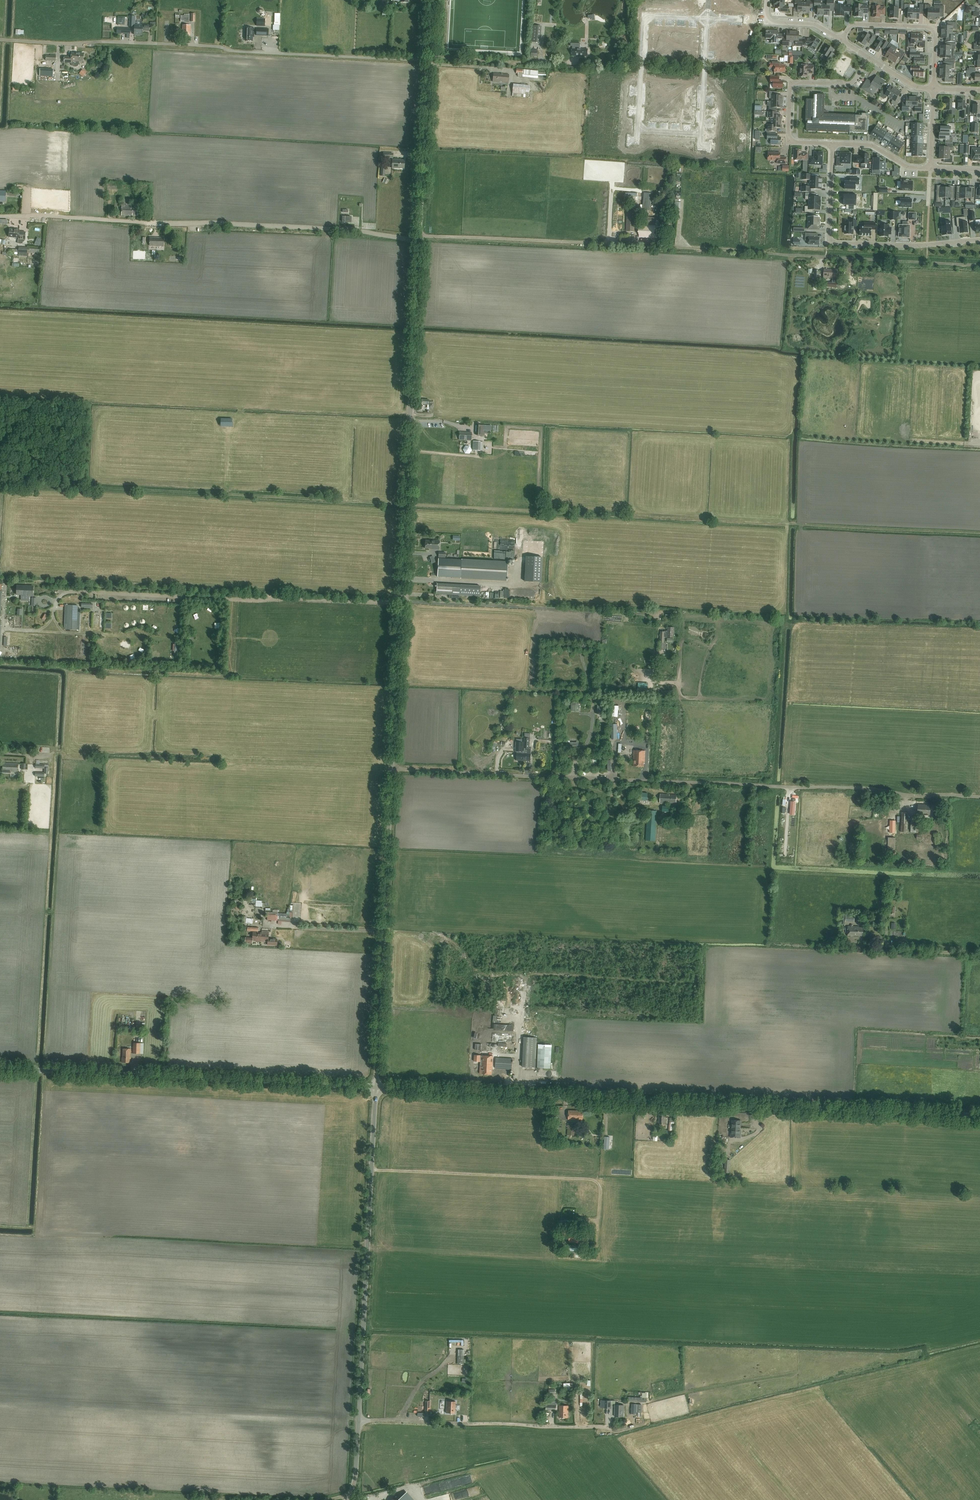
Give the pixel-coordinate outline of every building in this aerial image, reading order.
[(804,13),(804,3),(801,3),(801,0),(795,0),(795,6),(798,6),(798,13),(804,13)] [(824,4),(821,4),(821,0),(815,0),(815,7),(818,8),(818,15),(824,15),(824,4)] [(824,15),(829,15),(830,8),(833,8),(834,0),(827,0),(827,5),(824,4),(824,15)] [(852,5),(852,0),(847,0),(847,5),(837,4),(836,16),(844,16),(844,11),(851,11),(852,5)] [(807,3),(804,3),(804,13),(810,13),(810,7),(813,7),(813,1),(807,1),(807,3)] [(785,3),(775,2),(774,6),(775,6),(775,8),(782,9),(782,12),(788,12),(789,7),(785,6),(785,3)] [(868,12),(868,5),(863,5),(855,4),(855,16),(863,17),(863,13),(865,12),(868,12)] [(914,19),(914,8),(910,8),(910,4),(904,4),(904,11),(908,11),(908,18),(914,19)] [(929,19),(934,19),(934,8),(930,8),(931,4),(925,4),(925,12),(928,12),(928,19),(929,19)] [(934,8),(934,19),(938,20),(938,19),(940,19),(940,13),(944,13),(944,6),(934,5),(934,8)] [(885,15),(885,7),(880,7),(880,6),(873,6),(873,17),(880,17),(880,14),(885,15)] [(898,18),(898,7),(890,7),(890,18),(898,18)] [(189,23),(189,14),(184,14),(184,15),(181,15),(180,22),(189,23)] [(142,25),(142,26),(135,25),(135,21),(134,21),(134,16),(130,16),(129,27),(134,27),(134,35),(142,35),(142,31),(149,31),(149,25),(142,25)] [(942,26),(942,32),(953,32),(953,29),(957,29),(957,22),(950,22),(950,26),(942,26)] [(190,36),(190,25),(182,25),(182,36),(190,36)] [(254,35),(254,28),(246,28),(245,41),(252,41),(253,35),(254,35)] [(256,36),(259,36),(268,36),(269,29),(256,28),(256,36)] [(766,38),(771,39),(771,43),(778,43),(778,41),(782,41),(782,34),(778,34),(779,30),(778,30),(778,31),(767,30),(766,38)] [(793,42),(793,31),(787,31),(787,38),(783,38),(783,45),(790,46),(790,42),(793,42)] [(793,46),(796,46),(802,46),(803,36),(802,36),(802,37),(802,39),(799,39),(799,32),(793,31),(793,42),(793,46)] [(865,45),(867,41),(872,44),(875,39),(875,35),(871,32),(870,35),(865,32),(859,41),(865,45)] [(953,35),(953,32),(942,32),(941,38),(946,38),(945,42),(956,42),(957,35),(953,35)] [(917,44),(917,34),(911,34),(911,43),(908,43),(908,47),(914,47),(914,44),(917,44)] [(925,41),(922,41),(923,34),(917,34),(917,44),(919,44),(919,47),(925,48),(925,41)] [(804,38),(804,45),(808,46),(814,50),(820,40),(820,39),(818,38),(817,38),(814,36),(812,39),(804,38)] [(889,43),(884,40),(879,37),(872,48),(878,52),(882,47),(885,49),(889,43)] [(941,46),(941,52),(954,52),(954,49),(955,49),(956,43),(949,42),(948,46),(941,46)] [(572,46),(572,56),(588,56),(588,49),(580,49),(580,43),(570,43),(570,46),(572,46)] [(890,60),(896,51),(893,49),(895,46),(890,43),(885,50),(888,52),(885,56),(890,60)] [(835,54),(834,54),(832,53),(834,49),(828,45),(822,54),(826,56),(825,58),(830,62),(835,54)] [(896,51),(890,60),(895,63),(898,58),(901,60),(905,52),(900,49),(898,53),(896,51)] [(925,56),(920,56),(920,52),(910,52),(910,56),(915,56),(914,63),(924,63),(925,56)] [(954,55),(954,52),(941,52),(941,58),(948,58),(948,61),(955,62),(955,55),(954,55)] [(79,63),(79,61),(83,62),(83,53),(72,53),(71,57),(64,57),(64,63),(72,63),(72,64),(72,65),(72,66),(73,66),(74,66),(74,67),(75,67),(76,67),(76,66),(77,66),(78,65),(78,64),(79,63)] [(940,65),(940,72),(951,72),(951,69),(954,69),(954,62),(947,62),(947,65),(940,65)] [(782,64),(775,64),(775,63),(770,63),(769,68),(775,68),(775,72),(779,72),(786,72),(786,65),(782,64)] [(799,72),(799,75),(800,75),(800,77),(808,77),(808,73),(809,73),(810,73),(810,72),(813,73),(813,74),(814,65),(808,65),(800,65),(800,71),(799,72)] [(851,66),(846,74),(851,78),(856,69),(851,66)] [(911,66),(911,71),(914,72),(914,76),(924,76),(924,70),(918,69),(918,66),(911,66)] [(966,77),(971,77),(971,81),(975,81),(979,81),(979,75),(975,74),(976,68),(969,67),(969,71),(966,71),(966,77)] [(54,76),(53,68),(40,69),(40,76),(46,76),(46,78),(49,78),(49,76),(54,76)] [(516,74),(518,74),(517,76),(538,78),(538,71),(523,70),(516,69),(516,74)] [(951,76),(951,72),(940,72),(940,78),(945,78),(945,82),(953,82),(954,76),(951,76)] [(492,81),(508,83),(509,74),(493,73),(492,81)] [(771,76),(770,83),(773,83),(773,88),(783,88),(783,81),(779,81),(778,80),(779,77),(771,76)] [(867,80),(862,88),(873,95),(878,87),(880,89),(885,81),(880,78),(880,79),(876,77),(872,83),(871,82),(871,83),(867,80)] [(513,84),(512,96),(529,97),(530,85),(513,84)] [(890,98),(896,89),(893,88),(894,87),(891,85),(887,91),(884,89),(879,96),(884,99),(886,98),(887,96),(890,98)] [(896,89),(890,98),(893,100),(891,102),(892,104),(896,107),(900,100),(897,98),(901,92),(898,90),(898,91),(896,89)] [(608,96),(612,96),(612,100),(624,101),(624,94),(616,94),(616,92),(608,91),(608,96)] [(772,101),(782,102),(783,96),(778,95),(778,91),(770,91),(769,98),(772,98),(772,101)] [(824,110),(824,94),(817,94),(817,95),(814,95),(814,99),(807,99),(806,121),(808,121),(808,123),(807,123),(806,130),(850,132),(850,125),(855,125),(855,123),(856,123),(856,115),(829,114),(829,112),(827,111),(825,110),(824,110)] [(912,111),(912,107),(912,97),(906,97),(906,104),(902,104),(902,111),(912,111)] [(918,97),(912,97),(912,107),(915,107),(915,111),(922,112),(922,105),(918,104),(918,97)] [(944,99),(944,110),(949,110),(949,115),(955,115),(955,109),(952,108),(952,100),(944,99)] [(624,101),(612,100),(612,104),(608,104),(607,108),(615,109),(615,107),(624,107),(624,101)] [(958,100),(958,110),(963,110),(963,118),(968,118),(969,105),(965,105),(965,100),(958,100)] [(782,108),(782,102),(772,101),(768,101),(767,106),(769,106),(769,110),(777,111),(777,107),(782,108)] [(771,118),(771,121),(782,122),(782,119),(783,116),(778,115),(778,112),(780,112),(768,111),(768,117),(771,118)] [(862,115),(856,115),(856,123),(855,123),(855,125),(850,125),(850,132),(867,133),(868,114),(862,113),(862,115)] [(781,124),(782,122),(771,121),(771,125),(767,125),(767,131),(776,131),(776,127),(782,128),(782,125),(781,124)] [(940,133),(951,133),(951,129),(954,130),(955,123),(947,123),(947,127),(941,126),(941,133),(940,133)] [(870,135),(876,138),(882,129),(876,126),(870,135)] [(622,136),(622,128),(611,127),(610,135),(608,135),(608,139),(614,139),(614,136),(622,136)] [(876,138),(882,142),(887,133),(882,129),(876,138)] [(768,133),(768,140),(771,140),(771,144),(781,145),(781,137),(777,137),(777,133),(768,133)] [(882,142),(887,146),(893,136),(887,133),(882,142)] [(951,133),(940,133),(939,139),(946,139),(945,143),(953,143),(953,137),(949,137),(950,133),(951,133)] [(887,146),(893,149),(899,140),(893,136),(887,146)] [(899,140),(893,149),(898,153),(904,144),(899,140)] [(940,153),(950,153),(951,150),(953,150),(953,143),(945,143),(945,147),(940,147),(940,153)] [(978,161),(979,149),(976,149),(976,146),(969,145),(969,153),(972,153),(972,161),(973,161),(973,162),(976,162),(976,161),(978,161)] [(794,150),(794,160),(801,160),(808,160),(808,153),(802,153),(802,150),(794,150)] [(722,151),(722,153),(716,153),(715,161),(726,161),(726,162),(731,163),(731,152),(722,151)] [(809,164),(820,165),(822,165),(823,152),(815,151),(814,157),(813,158),(809,158),(809,164)] [(768,152),(768,160),(777,160),(777,163),(786,164),(786,157),(780,157),(780,153),(768,152)] [(840,159),(837,159),(836,166),(843,166),(843,163),(850,163),(851,153),(840,152),(840,159)] [(854,156),(854,162),(861,163),(861,164),(869,164),(869,154),(861,153),(861,156),(854,156)] [(950,156),(950,153),(940,153),(940,159),(946,159),(946,162),(953,163),(953,156),(950,156)] [(880,158),(874,158),(873,168),(872,167),(872,174),(877,174),(877,173),(880,173),(880,170),(885,170),(885,162),(883,162),(880,159),(880,158)] [(404,168),(404,161),(400,160),(392,160),(392,168),(400,169),(400,168),(404,168)] [(810,180),(810,183),(821,183),(822,177),(809,177),(809,174),(802,174),(802,180),(810,180)] [(845,181),(844,189),(856,190),(856,185),(859,185),(859,178),(850,178),(850,181),(845,181)] [(903,181),(901,181),(900,190),(912,191),(913,181),(909,181),(909,180),(903,180),(903,181)] [(821,189),(821,183),(810,183),(810,186),(802,186),(801,192),(809,192),(809,189),(821,189)] [(945,197),(946,188),(942,188),(942,186),(937,185),(936,202),(940,202),(940,197),(945,197)] [(946,188),(945,197),(950,198),(950,200),(954,200),(955,186),(949,186),(949,188),(946,188)] [(965,198),(966,188),(962,188),(962,186),(957,186),(956,200),(960,200),(960,198),(965,198)] [(966,188),(965,198),(970,198),(970,201),(974,201),(975,187),(969,187),(969,189),(966,188)] [(646,210),(646,208),(648,208),(648,202),(650,202),(650,193),(644,193),(644,197),(643,197),(642,202),(642,210),(646,210)] [(809,199),(809,203),(821,203),(821,200),(820,200),(820,197),(813,197),(813,193),(805,193),(805,199),(809,199)] [(844,195),(844,205),(856,206),(856,195),(844,195)] [(912,199),(900,199),(900,207),(912,207),(912,199)] [(821,203),(809,203),(808,206),(805,206),(805,212),(813,212),(813,210),(820,210),(820,206),(821,206),(821,203)] [(130,216),(130,215),(133,216),(133,215),(138,215),(138,208),(132,207),(132,205),(122,204),(121,215),(130,216)] [(626,231),(634,232),(635,212),(627,211),(626,231)] [(808,229),(817,229),(819,229),(819,225),(820,217),(808,217),(808,229)] [(965,217),(956,218),(957,227),(959,227),(960,233),(968,232),(967,221),(966,221),(965,217)] [(845,235),(853,235),(853,228),(856,228),(857,221),(850,221),(850,224),(846,224),(845,228),(844,228),(844,231),(845,231),(845,235)] [(943,235),(951,234),(950,221),(942,222),(943,235)] [(899,225),(899,237),(909,237),(910,225),(907,225),(907,222),(903,222),(903,225),(899,225)] [(876,230),(876,223),(864,223),(864,227),(860,226),(859,235),(871,236),(871,230),(876,230)] [(661,237),(661,227),(655,227),(655,226),(640,225),(639,237),(654,238),(654,237),(661,237)] [(888,225),(880,225),(880,236),(888,237),(888,234),(891,234),(891,228),(888,228),(888,225)] [(9,237),(18,238),(18,239),(25,240),(26,232),(22,231),(22,230),(19,230),(10,229),(9,237)] [(816,233),(805,233),(805,240),(809,240),(808,244),(819,245),(819,237),(816,237),(816,233)] [(149,246),(163,246),(163,238),(150,238),(149,246)] [(837,278),(838,270),(824,269),(823,278),(833,278),(837,278)] [(459,440),(471,441),(472,432),(459,432),(459,440)] [(439,550),(439,540),(430,540),(425,540),(425,548),(434,549),(439,550)] [(507,562),(462,560),(445,559),(445,557),(445,553),(438,552),(438,556),(438,559),(437,577),(506,580),(507,562)] [(541,578),(542,554),(532,554),(532,578),(541,578)] [(460,585),(452,584),(437,583),(436,594),(460,595),(460,585)] [(22,586),(17,586),(16,595),(21,595),(33,596),(33,586),(22,586)] [(79,626),(77,626),(78,605),(67,605),(67,629),(77,630),(79,630),(79,626)] [(661,632),(660,643),(660,650),(665,650),(665,643),(664,643),(665,637),(674,638),(674,628),(668,627),(667,632),(661,632)] [(523,751),(522,761),(531,761),(532,748),(530,748),(530,738),(525,738),(524,751),(523,751)] [(644,767),(644,763),(645,764),(645,751),(634,750),(633,766),(644,767)] [(3,763),(2,772),(10,773),(10,771),(18,772),(18,764),(3,763)] [(637,800),(652,801),(653,793),(638,792),(637,800)] [(677,795),(669,795),(669,794),(660,794),(660,803),(669,804),(669,803),(676,803),(677,795)] [(931,815),(931,805),(918,804),(917,815),(931,815)] [(662,806),(662,817),(668,817),(668,812),(671,812),(671,806),(662,806)] [(655,841),(657,811),(647,810),(646,840),(655,841)] [(911,817),(910,829),(907,828),(908,812),(903,812),(902,832),(910,833),(916,833),(916,817),(911,817)] [(278,913),(278,916),(292,917),(293,912),(289,912),(290,907),(288,907),(287,912),(286,912),(286,914),(278,913)] [(267,920),(274,920),(278,920),(278,910),(273,910),(273,912),(265,912),(265,914),(267,914),(267,920)] [(858,927),(858,926),(848,926),(848,936),(858,937),(858,936),(863,936),(863,927),(858,927)] [(261,942),(262,932),(253,932),(252,938),(245,937),(245,943),(252,943),(252,940),(257,941),(261,942)] [(269,933),(262,932),(261,942),(268,942),(268,945),(277,945),(277,938),(268,937),(269,933)] [(537,1037),(526,1037),(524,1037),(522,1067),(535,1067),(537,1037)] [(122,1062),(130,1062),(130,1049),(123,1049),(123,1058),(122,1058),(122,1062)] [(480,1074),(482,1074),(492,1074),(492,1068),(512,1069),(512,1058),(483,1057),(482,1066),(480,1066),(480,1074)] [(583,1120),(583,1111),(569,1110),(568,1119),(583,1120)] [(666,1124),(666,1113),(659,1112),(658,1124),(666,1124)] [(740,1130),(740,1120),(732,1120),(732,1129),(731,1129),(731,1138),(741,1138),(741,1130),(740,1130)] [(575,1135),(576,1129),(576,1123),(568,1123),(567,1135),(575,1135)] [(569,1242),(578,1242),(579,1232),(567,1232),(567,1229),(561,1229),(561,1236),(569,1236),(569,1242)] [(581,1232),(579,1232),(578,1242),(580,1242),(588,1242),(588,1233),(581,1233),(581,1232)] [(579,1245),(569,1245),(564,1245),(564,1246),(559,1246),(559,1249),(564,1249),(564,1250),(569,1250),(569,1253),(573,1253),(573,1251),(578,1251),(579,1245)] [(455,1413),(455,1401),(446,1401),(446,1413),(455,1413)] [(568,1418),(568,1406),(559,1405),(559,1417),(568,1418)] [(624,1417),(624,1405),(615,1405),(614,1416),(624,1417)]
